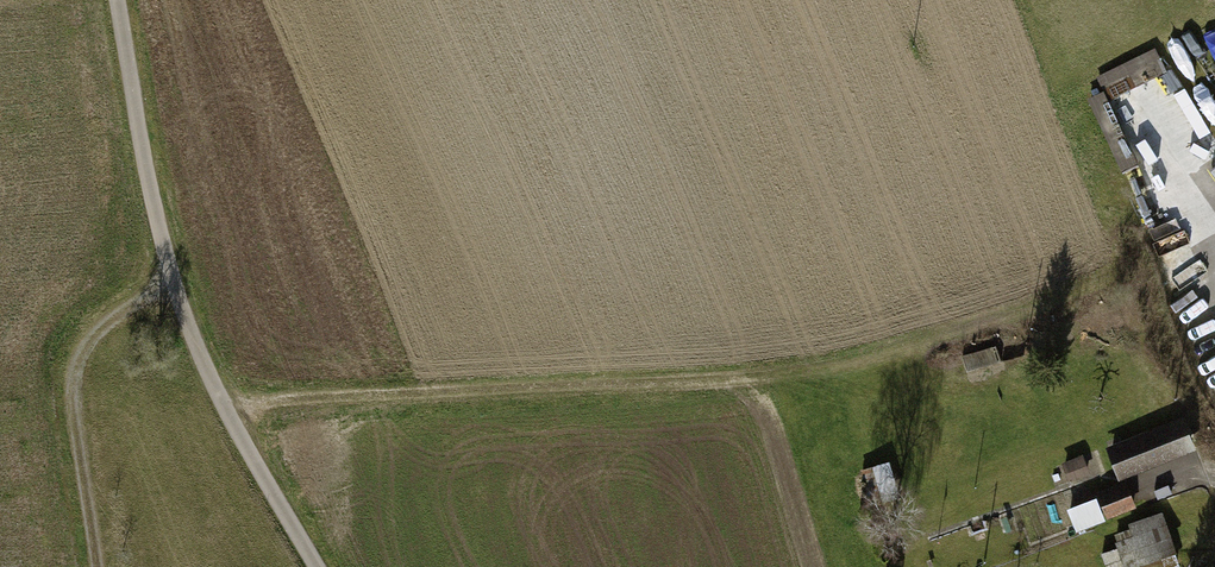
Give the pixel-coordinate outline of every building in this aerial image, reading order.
[(996,346),(963,356),(970,380),(1004,370),(996,346)] [(1182,419),(1107,449),(1121,483),(1196,452),(1182,419)] [(1083,456),(1063,463),(1070,481),(1090,474),(1083,456)] [(861,472),(872,505),(900,495),(889,462),(861,472)] [(1109,519),(1136,507),(1125,482),(1098,492),(1109,519)] [(1096,499),(1069,509),(1077,531),(1105,521),(1096,499)] [(1116,543),(1118,549),(1102,555),(1107,566),(1137,566),(1179,551),(1164,512),(1129,526),(1130,529),(1116,534),(1119,542),(1116,543)]
